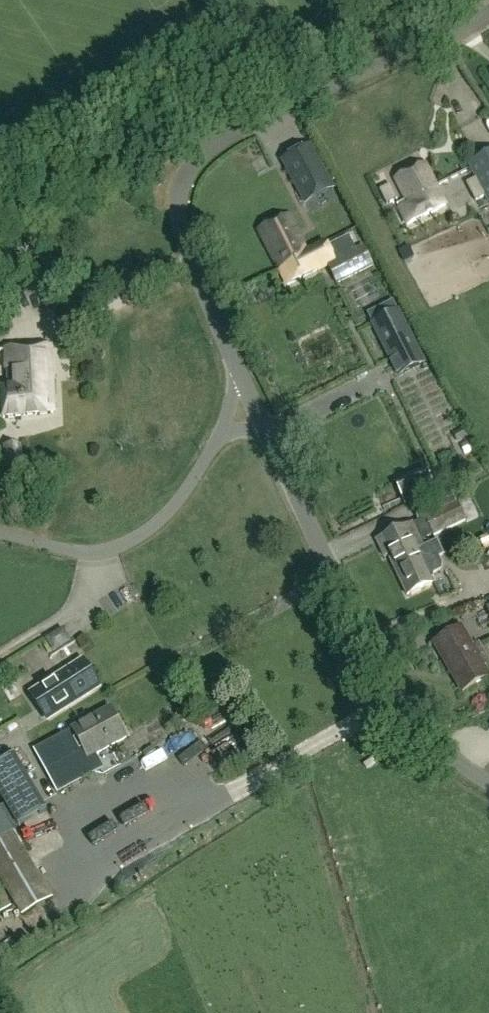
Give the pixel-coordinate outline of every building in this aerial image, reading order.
[(335,189),(311,144),(280,161),(304,206),(335,189)] [(468,164),(488,205),(488,154),(468,164)] [(399,210),(407,225),(446,205),(426,166),(396,181),(408,206),(399,210)] [(389,185),(379,190),(386,205),(396,199),(389,185)] [(311,257),(309,253),(289,216),(259,232),(280,272),(311,257)] [(349,237),(327,248),(325,244),(309,253),(311,257),(280,272),(287,286),(317,270),(316,269),(327,264),(337,284),(373,265),(363,248),(356,251),(349,237)] [(372,325),(396,376),(422,364),(397,313),(372,325)] [(50,347),(28,349),(31,416),(53,414),(50,347)] [(31,416),(28,349),(6,350),(7,389),(1,389),(3,419),(31,416)] [(22,470),(22,446),(4,447),(5,470),(22,470)] [(395,484),(406,505),(436,490),(425,469),(395,484)] [(419,521),(428,540),(466,522),(457,503),(456,504),(451,493),(434,501),(439,512),(419,521)] [(437,542),(418,551),(415,545),(421,543),(412,524),(377,541),(384,557),(388,555),(407,594),(433,582),(432,580),(434,576),(443,571),(442,565),(439,559),(445,557),(437,542)] [(488,677),(488,675),(485,667),(488,665),(488,662),(479,644),(473,648),(462,628),(435,643),(463,692),(488,677)] [(47,721),(62,711),(98,688),(82,663),(46,686),(31,696),(47,721)] [(220,702),(209,710),(217,721),(228,714),(220,702)] [(126,738),(111,710),(34,752),(46,772),(84,751),(88,759),(126,738)] [(158,759),(179,744),(172,735),(152,749),(158,759)] [(0,766),(0,799),(17,828),(47,811),(15,757),(0,766)] [(24,917),(52,900),(0,812),(0,877),(24,917)] [(12,910),(0,891),(0,917),(12,910)]
